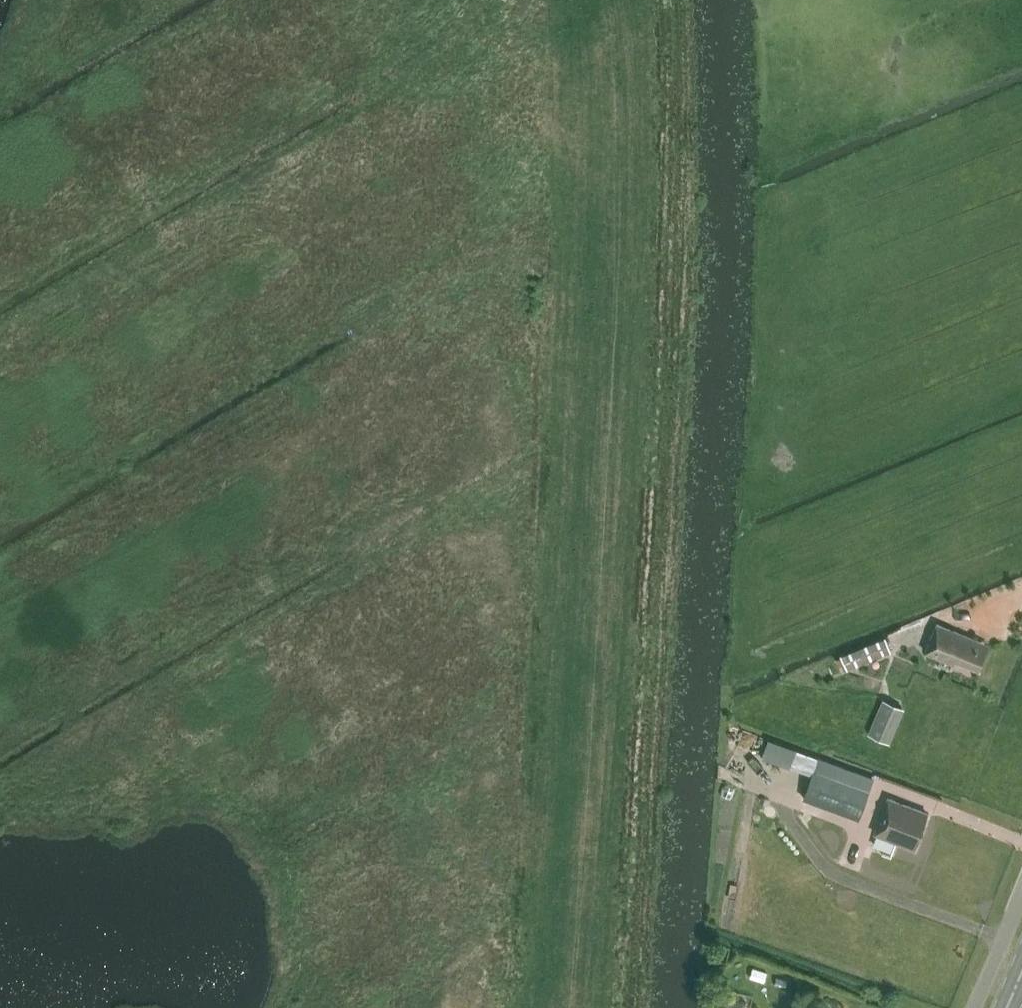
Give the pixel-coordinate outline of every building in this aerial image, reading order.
[(937,624),(927,651),(926,653),(953,664),(954,660),(977,669),(987,644),(937,624)] [(890,650),(885,637),(841,654),(846,667),(890,650)] [(903,707),(883,697),(866,731),(887,741),(903,707)] [(811,775),(817,759),(796,751),(790,767),(811,775)] [(870,778),(817,759),(803,796),(856,816),(870,778)] [(926,812),(885,796),(871,833),(912,849),(926,812)]
